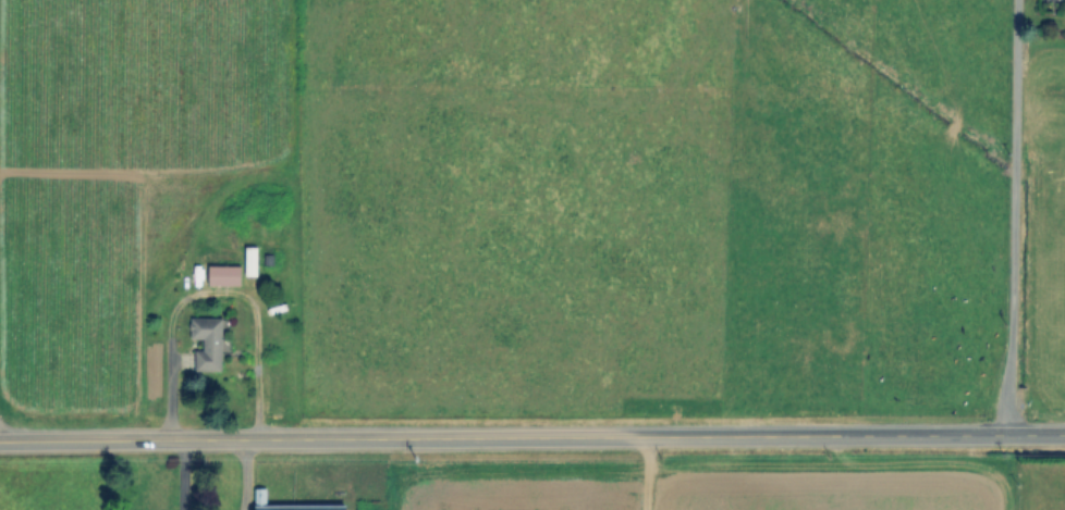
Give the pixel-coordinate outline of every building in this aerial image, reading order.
[(266,263),(266,276),(247,276),(248,250),(259,250),(259,263),(266,263)] [(277,256),(277,268),(267,268),(267,256),(277,256)] [(242,269),(242,287),(211,287),(211,268),(242,269)] [(223,321),(223,372),(197,372),(198,353),(204,353),(204,340),(193,340),(193,321),(223,321)] [(346,507),(346,509),(255,509),(255,485),(272,486),(272,506),(346,507)]
